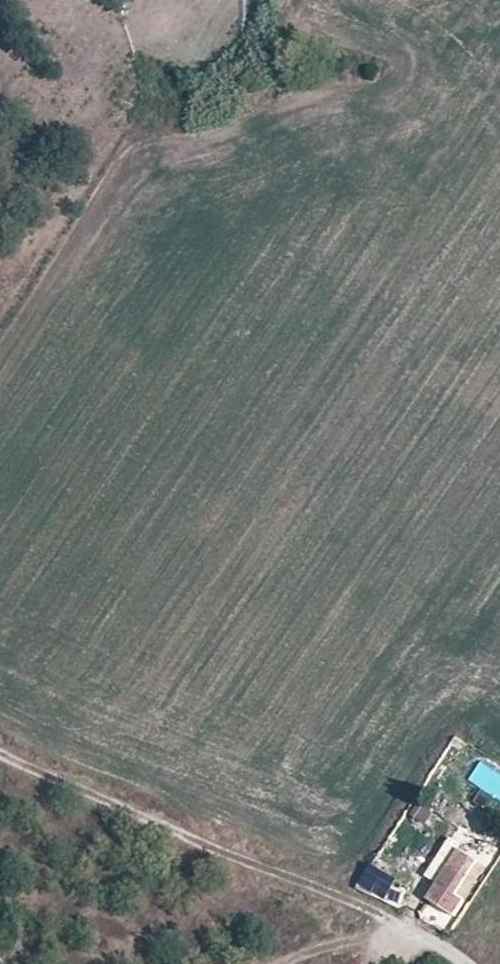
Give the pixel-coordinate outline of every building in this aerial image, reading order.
[(428,877),(434,880),(425,899),(459,916),(486,862),(446,842),(428,877)] [(371,861),(358,885),(393,903),(405,879),(371,861)]
